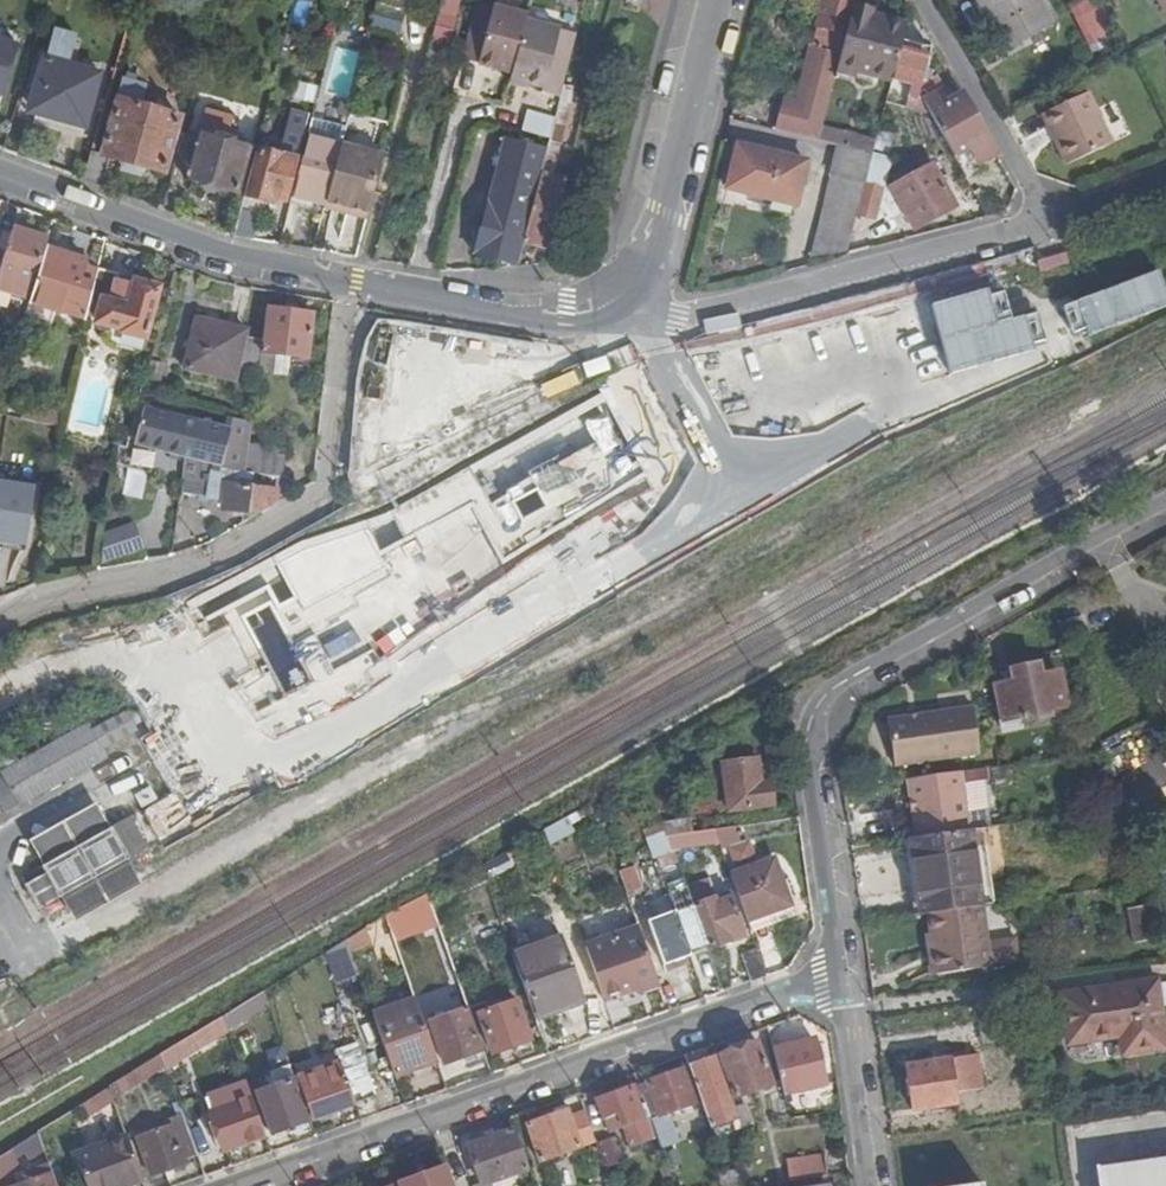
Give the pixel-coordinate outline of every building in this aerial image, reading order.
[(856,0),(824,0),(813,44),(822,46),(842,52),(853,10),(856,0)] [(1037,0),(978,0),(1006,50),(1028,37),(1051,24),(1037,0)] [(1103,0),(1095,0),(1077,10),(1093,42),(1117,29),(1103,0)] [(541,92),(561,97),(564,85),(577,34),(526,21),(527,15),(476,2),(462,60),(513,73),(511,79),(543,87),(541,92)] [(372,8),(371,31),(400,33),(401,10),(372,8)] [(902,38),(906,24),(853,10),(842,52),(839,64),(892,78),(902,38)] [(918,93),(931,46),(902,38),(892,78),(888,94),(895,96),(897,91),(909,94),(906,107),(929,113),(923,102),(918,93)] [(0,40),(0,96),(2,97),(19,46),(0,40)] [(839,64),(842,52),(822,46),(803,116),(806,117),(801,135),(819,140),(823,125),(839,64)] [(46,80),(36,115),(85,129),(100,74),(61,62),(49,59),(43,57),(37,78),(46,80)] [(28,113),(36,115),(46,80),(37,78),(28,113)] [(164,173),(181,117),(146,107),(148,99),(142,97),(145,87),(125,81),(104,155),(91,151),(83,180),(101,187),(109,158),(164,173)] [(564,85),(561,97),(555,119),(550,139),(547,150),(524,241),(548,247),(566,180),(552,176),(566,127),(570,107),(571,102),(573,87),(564,85)] [(1066,164),(1112,143),(1089,92),(1042,113),(1066,164)] [(995,154),(961,95),(944,105),(938,93),(923,102),(929,113),(931,113),(954,156),(965,177),(973,173),(970,168),(979,163),(995,154)] [(523,132),(550,139),(555,119),(528,112),(523,132)] [(345,129),(312,120),(292,198),(325,207),(326,203),(340,145),(345,129)] [(234,193),(247,147),(243,146),(245,137),(203,125),(201,134),(196,133),(195,137),(181,133),(172,165),(186,168),(184,178),(234,193)] [(876,139),(823,125),(819,140),(840,145),(872,152),(876,139)] [(882,188),(890,158),(888,157),(894,132),(879,127),(876,139),(872,152),(864,183),(882,188)] [(524,241),(547,150),(504,139),(474,254),(518,265),(524,241)] [(795,205),(806,162),(738,144),(727,188),(795,205)] [(277,154),(258,149),(247,196),(244,195),(233,236),(252,239),(262,201),(268,202),(269,196),(285,200),(297,150),(279,145),(277,154)] [(326,203),(368,213),(382,156),(340,145),(326,203)] [(864,183),(872,152),(840,145),(811,255),(847,250),(856,215),(864,183)] [(956,206),(932,163),(890,186),(914,229),(956,206)] [(874,220),(882,188),(864,183),(856,215),(874,220)] [(1007,212),(1012,201),(983,209),(988,217),(1007,212)] [(46,248),(48,239),(12,229),(0,271),(0,288),(32,298),(46,248)] [(32,298),(25,321),(48,327),(53,310),(86,319),(90,301),(94,286),(93,286),(80,282),(85,265),(87,260),(46,248),(32,298)] [(80,282),(93,286),(94,286),(98,269),(85,265),(80,282)] [(112,339),(116,346),(137,351),(144,347),(159,287),(136,281),(135,285),(117,281),(119,274),(98,269),(94,286),(90,301),(91,301),(103,304),(98,325),(114,329),(112,339)] [(1056,310),(1070,347),(1165,311),(1165,304),(1155,273),(1056,310)] [(924,307),(941,381),(1044,358),(1034,315),(1009,321),(1003,293),(984,297),(983,294),(924,307)] [(267,308),(262,341),(259,370),(287,374),(289,356),(307,358),(312,314),(267,308)] [(702,317),(702,329),(736,327),(735,314),(702,317)] [(238,366),(244,337),(246,330),(197,318),(184,369),(234,380),(238,366)] [(449,345),(393,335),(390,353),(381,351),(378,372),(386,374),(383,391),(422,399),(425,379),(448,383),(449,345)] [(262,341),(244,337),(238,366),(255,370),(262,341)] [(453,388),(460,388),(496,388),(496,344),(454,343),(453,387),(453,388)] [(540,361),(548,378),(581,364),(573,350),(569,347),(540,361)] [(545,395),(576,382),(571,370),(540,382),(545,395)] [(463,418),(460,388),(453,388),(453,387),(448,387),(447,428),(463,418)] [(300,543),(193,604),(262,725),(398,648),(554,540),(657,487),(605,392),(369,526),(300,543)] [(221,468),(246,472),(249,444),(252,421),(231,417),(230,428),(145,407),(134,445),(185,458),(214,466),(221,468)] [(257,473),(257,470),(282,474),(286,449),(261,445),(261,446),(249,444),(246,472),(254,473),(257,473)] [(224,500),(223,508),(260,513),(275,504),(277,491),(252,487),(254,473),(246,472),(221,468),(214,466),(185,458),(184,462),(180,492),(208,496),(208,498),(224,500)] [(279,477),(277,491),(275,504),(289,497),(291,479),(279,477)] [(145,550),(137,524),(106,534),(106,562),(113,559),(145,550)] [(1013,680),(995,684),(1003,719),(998,720),(1000,726),(1050,716),(1049,710),(1066,706),(1059,671),(1041,675),(1039,663),(1011,669),(1013,680)] [(973,706),(888,718),(894,766),(979,753),(973,706)] [(89,723),(2,773),(20,804),(106,755),(102,748),(137,729),(127,712),(93,731),(89,723)] [(757,759),(723,764),(729,811),(773,805),(770,781),(760,783),(757,759)] [(961,771),(909,779),(917,837),(969,830),(961,771)] [(136,790),(150,834),(184,824),(174,792),(154,799),(149,786),(136,790)] [(96,803),(29,840),(44,866),(111,828),(96,803)] [(574,812),(543,829),(550,844),(574,831),(570,824),(578,820),(574,812)] [(690,817),(661,821),(666,836),(693,832),(690,817)] [(111,828),(127,858),(145,848),(129,818),(111,828)] [(666,836),(661,821),(643,828),(654,859),(657,858),(672,852),(666,836)] [(721,846),(741,839),(736,825),(715,828),(720,843),(721,846)] [(61,896),(127,858),(111,828),(44,866),(34,871),(37,878),(25,885),(38,909),(61,896)] [(666,836),(672,852),(673,851),(679,850),(679,849),(720,843),(715,828),(693,832),(666,836)] [(975,829),(969,830),(980,906),(991,904),(982,834),(976,835),(975,829)] [(928,914),(980,906),(969,830),(917,837),(912,838),(919,893),(911,894),(914,916),(928,914)] [(911,894),(919,893),(912,838),(904,839),(911,894)] [(672,852),(657,858),(660,867),(677,861),(673,851),(672,852)] [(61,896),(75,922),(142,884),(127,858),(61,896)] [(791,905),(774,858),(731,873),(747,920),(791,905)] [(633,865),(618,870),(626,892),(641,887),(633,865)] [(675,911),(649,920),(664,963),(685,956),(690,954),(689,950),(707,943),(708,947),(745,935),(730,892),(716,897),(709,878),(686,886),(669,893),(675,911)] [(427,892),(386,914),(395,940),(438,925),(427,892)] [(1159,905),(1152,906),(1153,916),(1160,915),(1159,905)] [(928,914),(936,975),(987,968),(987,965),(984,943),(980,906),(928,914)] [(1144,907),(1129,910),(1135,940),(1150,938),(1144,907)] [(350,949),(372,942),(366,926),(346,938),(347,940),(350,949)] [(639,928),(586,947),(604,998),(634,987),(635,991),(659,983),(639,928)] [(563,937),(513,955),(535,1016),(585,998),(563,937)] [(1014,939),(984,943),(987,965),(1016,962),(1014,939)] [(326,954),(335,979),(358,970),(350,949),(347,940),(326,954)] [(767,976),(757,947),(742,953),(752,981),(767,976)] [(664,963),(667,970),(687,963),(685,956),(664,963)] [(1156,982),(1062,995),(1069,1042),(1121,1035),(1124,1052),(1165,1046),(1156,982)] [(469,1007),(485,1001),(481,990),(465,996),(469,1007)] [(416,998),(373,1013),(395,1076),(438,1061),(416,998)] [(517,1001),(480,1013),(494,1051),(530,1038),(517,1001)] [(445,1063),(484,1049),(469,1007),(430,1021),(445,1063)] [(228,1029),(223,1015),(161,1054),(165,1066),(228,1029)] [(981,1039),(1013,1034),(1010,1016),(978,1021),(981,1039)] [(814,1039),(773,1049),(786,1103),(792,1102),(790,1093),(825,1084),(814,1039)] [(757,1042),(720,1055),(736,1098),(773,1085),(757,1042)] [(298,1076),(313,1117),(376,1095),(356,1043),(336,1050),(340,1061),(298,1076)] [(120,1095),(165,1066),(161,1054),(109,1087),(114,1099),(120,1095)] [(913,1109),(956,1103),(955,1092),(981,1088),(976,1055),(906,1065),(913,1109)] [(716,1057),(689,1066),(711,1127),(739,1117),(735,1107),(731,1095),(730,1095),(716,1057)] [(277,1085),(257,1092),(272,1132),(308,1119),(289,1066),(272,1072),(277,1085)] [(667,1113),(698,1102),(686,1068),(639,1084),(657,1136),(661,1147),(677,1142),(667,1113)] [(230,1105),(212,1111),(215,1119),(217,1126),(225,1149),(226,1148),(233,1165),(271,1152),(247,1084),(229,1090),(232,1097),(234,1103),(230,1105)] [(639,1084),(597,1099),(608,1131),(622,1126),(630,1146),(657,1136),(639,1084)] [(81,1104),(88,1115),(114,1099),(109,1087),(81,1104)] [(116,1105),(123,1102),(120,1095),(114,1099),(116,1105)] [(742,1127),(753,1124),(745,1103),(735,1107),(739,1117),(742,1126),(742,1127)] [(567,1104),(553,1108),(555,1114),(569,1109),(567,1104)] [(555,1114),(527,1124),(540,1160),(596,1140),(585,1110),(571,1115),(569,1109),(555,1114)] [(137,1137),(151,1175),(187,1162),(186,1159),(197,1155),(183,1115),(171,1119),(173,1124),(137,1137)] [(211,1128),(217,1126),(215,1119),(208,1122),(211,1128)] [(743,1136),(754,1134),(753,1124),(742,1127),(743,1136)] [(513,1129),(468,1145),(482,1184),(482,1185),(491,1181),(527,1169),(513,1129)] [(22,1166),(16,1157),(25,1152),(29,1159),(44,1149),(38,1133),(0,1156),(0,1178),(22,1166)] [(87,1185),(122,1185),(143,1178),(127,1136),(76,1155),(87,1185)] [(617,1163),(615,1139),(599,1141),(602,1165),(617,1163)] [(786,1159),(789,1181),(827,1176),(824,1153),(786,1159)] [(1164,1157),(1096,1167),(1098,1185),(1165,1185),(1165,1157),(1164,1157)] [(49,1164),(23,1173),(26,1182),(14,1185),(57,1185),(49,1164)] [(401,1182),(402,1185),(452,1185),(445,1167),(401,1182)] [(718,1175),(720,1185),(750,1185),(748,1171),(718,1175)]
